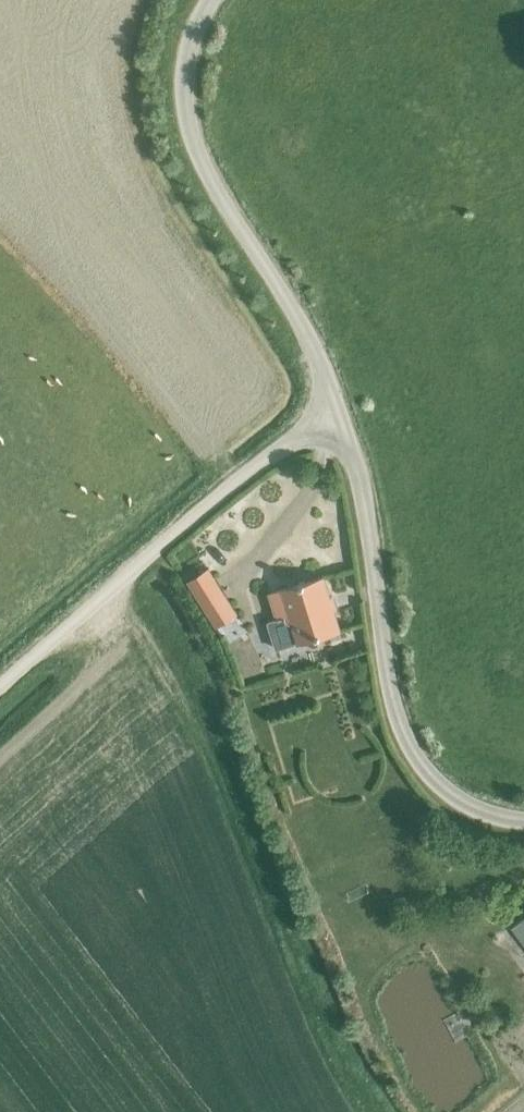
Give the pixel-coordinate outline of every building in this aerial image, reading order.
[(208,567),(187,580),(194,592),(215,579),(208,567)] [(277,619),(284,617),(291,624),(297,642),(308,638),(316,642),(324,640),(327,632),(339,629),(323,577),(304,582),(303,580),(298,582),(299,584),(269,593),(277,619)] [(229,601),(208,614),(216,626),(236,613),(229,601)] [(512,926),(523,942),(523,917),(512,926)]
